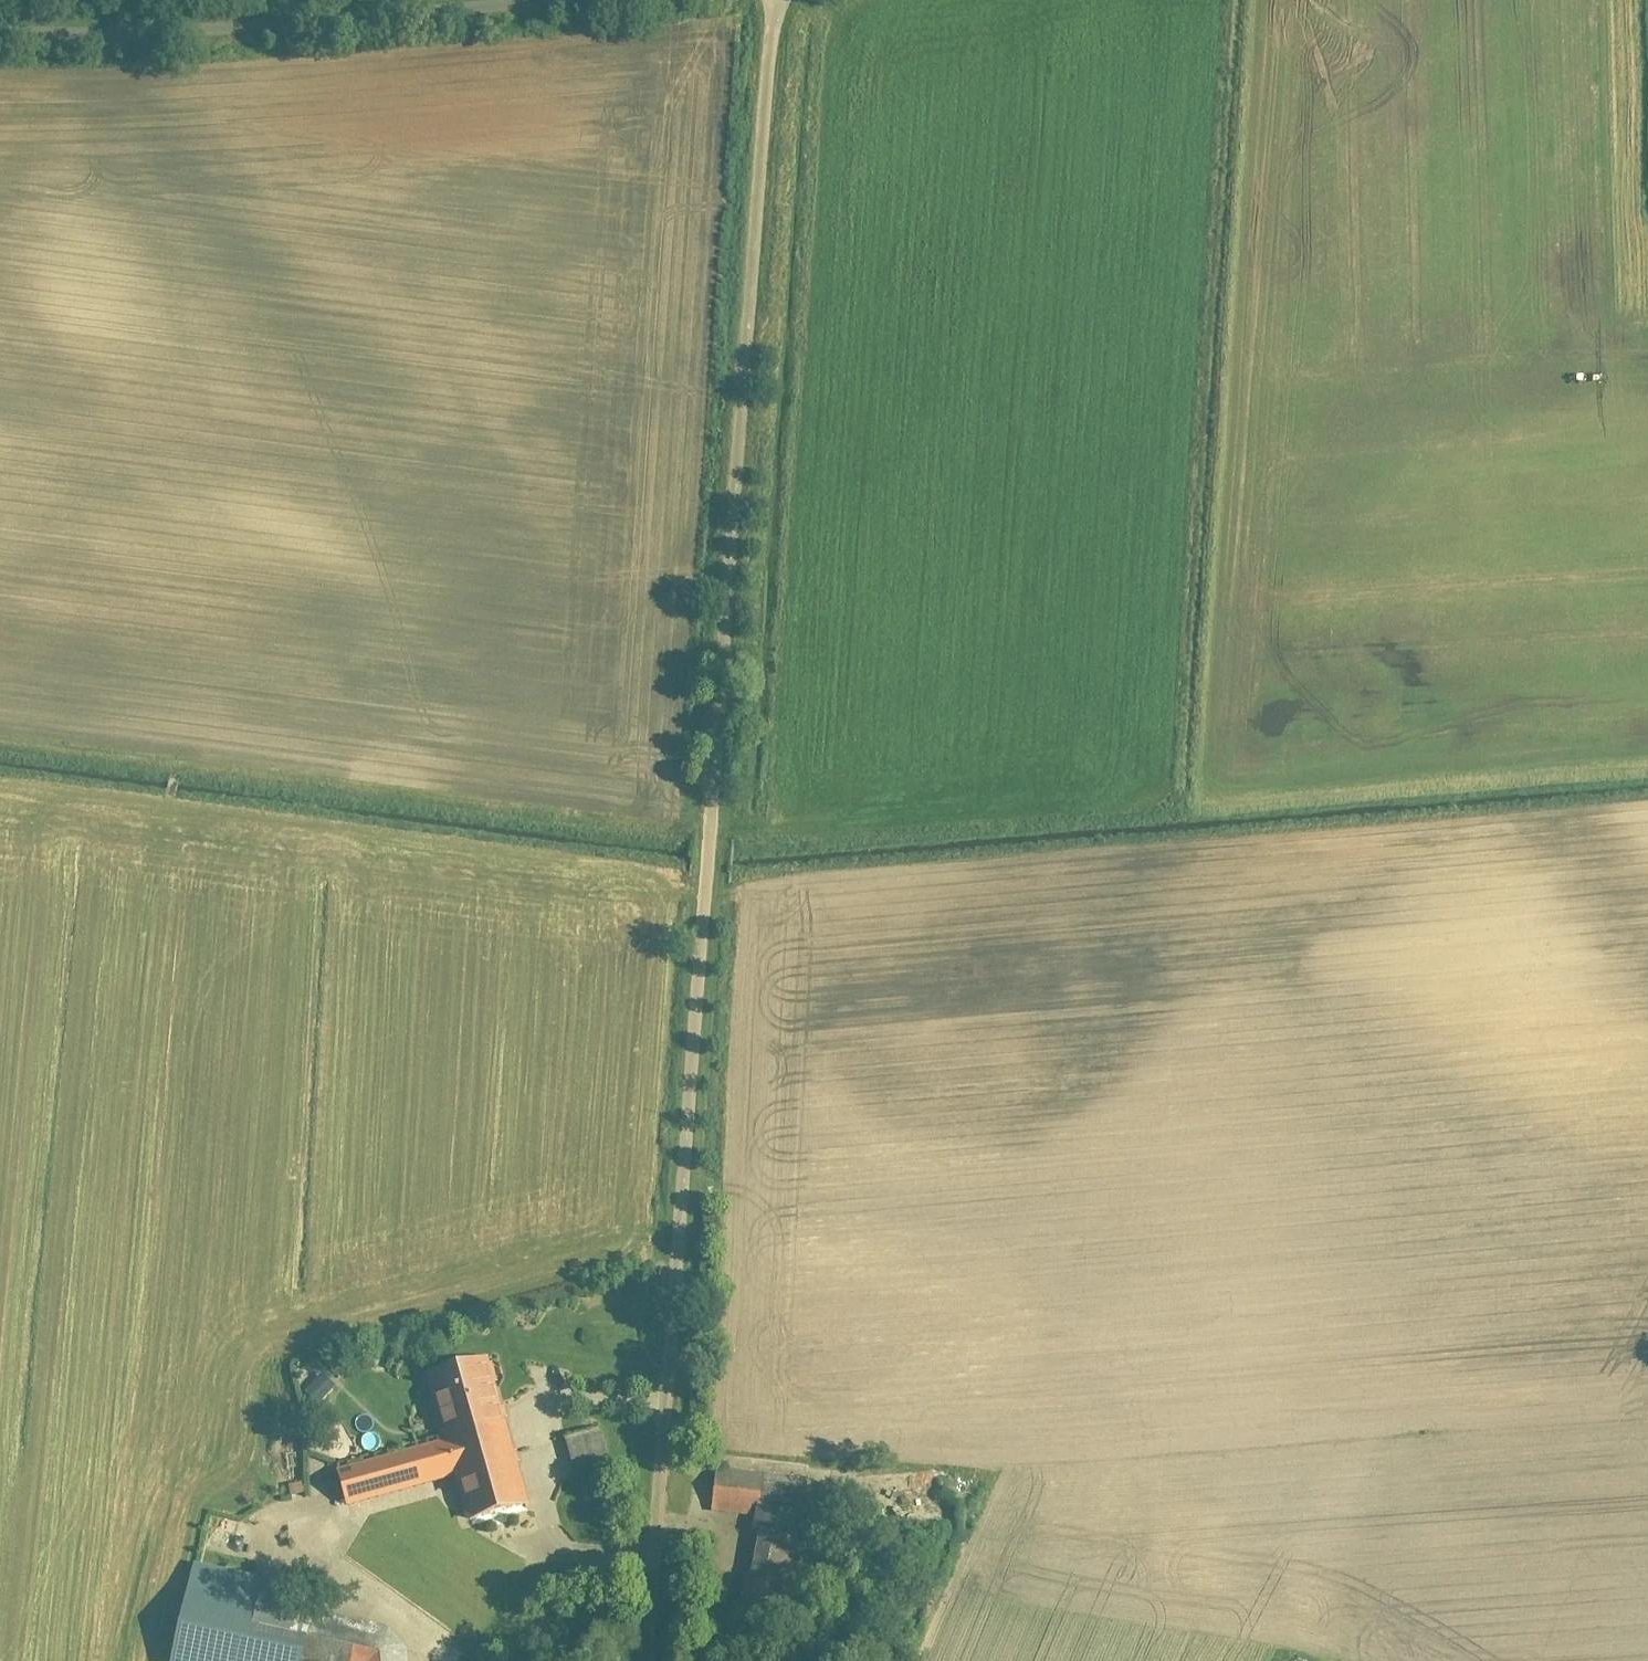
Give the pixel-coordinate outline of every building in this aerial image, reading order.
[(520,1497),(481,1360),(418,1377),(437,1446),(323,1479),(334,1517),(452,1484),(461,1514),(520,1497)] [(798,1478),(707,1471),(704,1510),(795,1517),(798,1478)] [(814,1544),(757,1534),(743,1611),(800,1622),(814,1544)] [(301,1655),(318,1660),(392,1660),(391,1646),(307,1627),(313,1601),(196,1576),(178,1660),(300,1660),(301,1655)]
